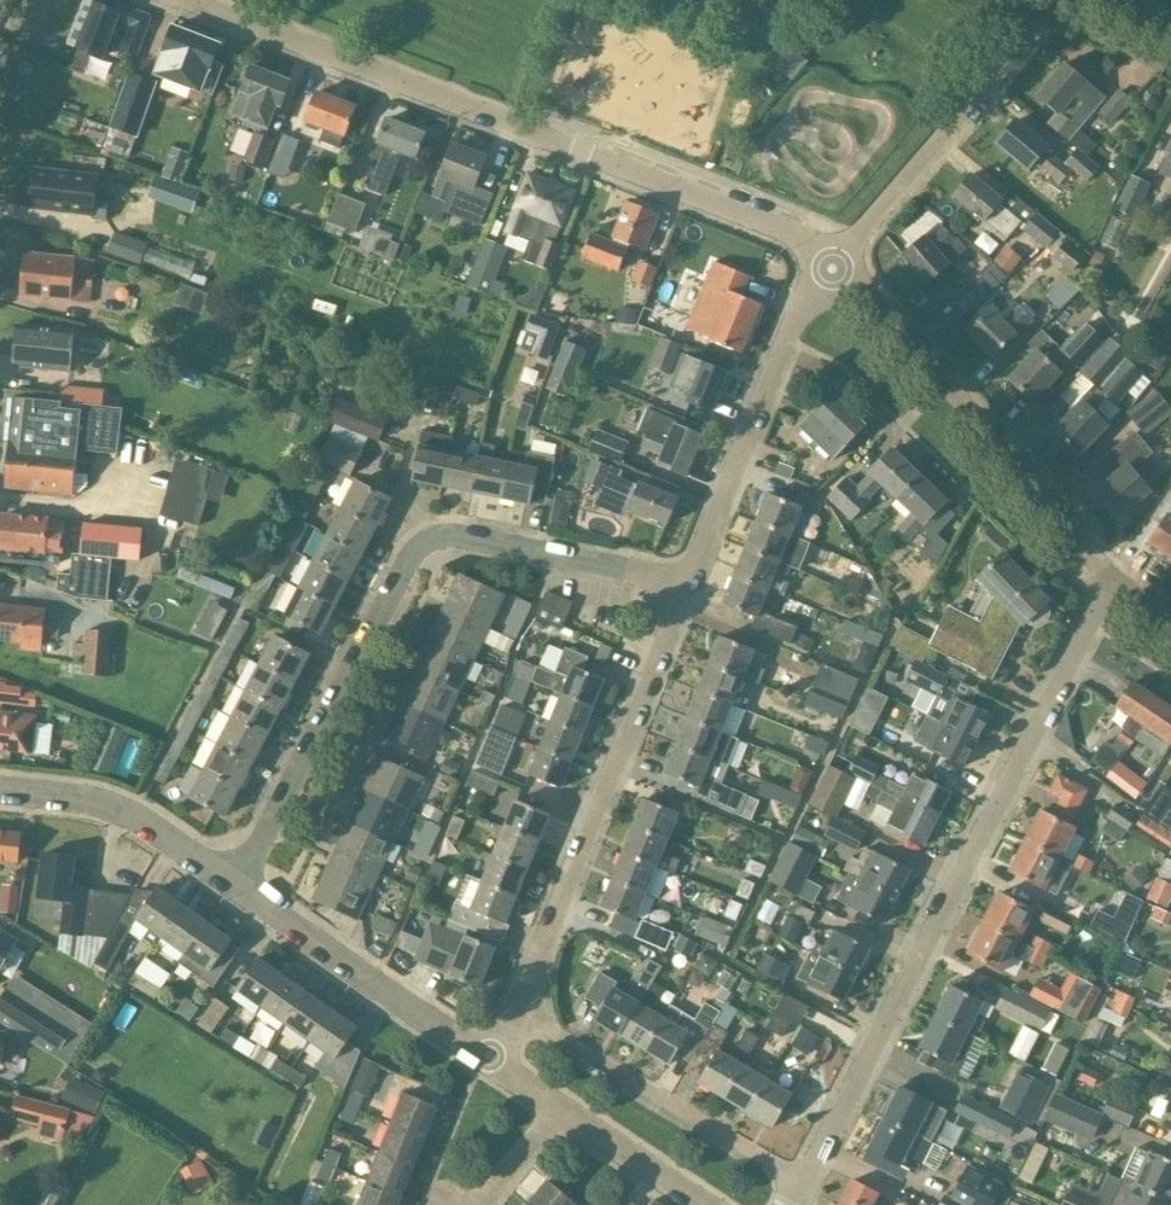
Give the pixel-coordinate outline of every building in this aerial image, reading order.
[(122,21),(120,26),(130,30),(120,54),(133,59),(150,16),(122,5),(119,12),(88,0),(86,0),(69,43),(103,56),(117,19),(122,21)] [(334,11),(338,0),(304,0),(334,11)] [(209,68),(219,43),(173,25),(163,50),(164,51),(155,73),(200,91),(209,68)] [(807,62),(792,49),(780,62),(795,75),(807,62)] [(1105,95),(1065,61),(1037,94),(1058,112),(1049,123),(1068,139),(1105,95)] [(252,66),(251,68),(246,69),(244,74),(247,79),(235,110),(269,123),(276,104),(281,106),(290,80),(252,66)] [(133,75),(115,125),(139,134),(157,84),(133,75)] [(319,140),(340,148),(356,106),(317,91),(306,120),(324,127),(319,140)] [(1131,102),(1118,91),(1100,114),(1112,124),(1131,102)] [(403,153),(416,157),(426,133),(388,118),(379,143),(378,142),(372,158),(379,161),(369,188),(387,195),(403,153)] [(1070,169),(1086,183),(1099,168),(1077,150),(1064,165),(1045,148),(1047,145),(1016,119),(998,140),(1013,152),(1011,154),(1028,168),(1035,160),(1060,181),(1070,169)] [(274,141),(254,134),(244,162),(263,169),(274,141)] [(269,168),(284,174),(296,143),(282,137),(269,168)] [(111,151),(124,155),(128,142),(116,138),(111,151)] [(486,156),(453,143),(433,196),(422,192),(415,211),(442,221),(445,212),(481,226),(495,193),(475,186),(486,156)] [(172,145),(160,176),(179,182),(190,152),(172,145)] [(1170,175),(1170,147),(1160,170),(1170,175)] [(92,217),(106,218),(108,199),(95,198),(97,175),(35,168),(31,207),(93,214),(92,217)] [(555,242),(561,226),(575,190),(529,173),(506,231),(531,241),(524,260),(552,270),(561,244),(555,242)] [(1005,241),(1022,222),(1023,221),(1027,225),(1023,229),(1048,249),(1061,231),(1037,212),(1011,191),(1002,200),(971,173),(954,194),(985,220),(984,223),(1005,241)] [(169,199),(175,182),(155,175),(149,192),(169,199)] [(1118,207),(1135,216),(1150,184),(1133,176),(1118,207)] [(355,233),(366,204),(338,193),(326,222),(355,233)] [(613,236),(615,237),(613,241),(592,233),(582,258),(619,272),(630,243),(644,248),(658,213),(627,201),(613,236)] [(361,248),(395,257),(401,235),(367,225),(361,248)] [(903,255),(927,283),(967,248),(957,238),(954,241),(940,225),(925,238),(924,237),(903,255)] [(108,249),(141,261),(149,240),(115,228),(108,249)] [(467,285),(502,299),(508,285),(496,280),(509,247),(485,238),(467,285)] [(1071,274),(1087,256),(1066,239),(1053,257),(1063,265),(1062,267),(1071,274)] [(151,248),(150,261),(163,262),(163,265),(177,267),(178,250),(151,248)] [(94,259),(26,252),(24,270),(17,270),(15,289),(22,290),(22,294),(91,300),(94,259)] [(761,303),(741,295),(750,275),(715,261),(687,327),(710,336),(709,339),(741,352),(761,303)] [(639,262),(631,282),(650,289),(658,269),(639,262)] [(962,316),(991,291),(979,277),(950,303),(962,316)] [(1066,277),(1048,295),(1059,307),(1077,289),(1066,277)] [(181,280),(173,302),(202,312),(210,291),(181,280)] [(968,331),(993,357),(1033,319),(1020,305),(1004,321),(991,308),(968,331)] [(531,315),(525,331),(539,336),(532,354),(548,360),(560,325),(531,315)] [(1034,350),(1008,378),(1033,400),(1060,371),(1059,371),(1070,359),(1079,368),(1105,340),(1085,321),(1059,348),(1056,344),(1047,336),(1042,331),(1029,345),(1034,350)] [(15,365),(70,370),(74,329),(18,324),(15,365)] [(650,366),(672,375),(683,345),(661,336),(650,366)] [(1096,413),(1111,396),(1119,402),(1144,373),(1126,356),(1129,353),(1111,338),(1082,372),(1100,387),(1086,402),(1084,401),(1054,430),(1078,454),(1107,424),(1096,413)] [(566,341),(556,365),(578,374),(588,350),(566,341)] [(728,371),(703,361),(684,354),(672,384),(691,391),(687,400),(712,410),(728,371)] [(568,397),(578,374),(556,365),(547,388),(568,397)] [(432,390),(462,400),(464,388),(435,378),(432,390)] [(1126,412),(1145,434),(1170,412),(1170,405),(1155,387),(1126,412)] [(481,394),(464,388),(462,400),(477,406),(481,394)] [(797,435),(810,448),(852,405),(837,390),(834,393),(832,391),(798,426),(802,429),(797,435)] [(10,443),(78,449),(117,453),(121,408),(80,404),(80,410),(61,408),(61,401),(14,397),(10,443)] [(332,423),(380,442),(389,417),(341,399),(332,423)] [(516,422),(514,430),(526,433),(527,426),(534,407),(522,403),(516,422)] [(868,419),(852,405),(810,448),(824,461),(829,456),(833,459),(867,424),(865,422),(868,419)] [(674,423),(674,421),(648,411),(638,433),(646,436),(642,446),(661,453),(657,463),(686,475),(702,435),(674,423)] [(413,479),(443,485),(454,436),(424,430),(421,444),(413,479)] [(589,451),(620,464),(628,444),(597,431),(589,451)] [(1100,488),(1121,514),(1150,490),(1132,469),(1153,452),(1135,431),(1098,461),(1112,478),(1100,488)] [(443,485),(472,491),(480,456),(451,451),(454,436),(443,485)] [(319,461),(333,468),(352,477),(363,455),(331,438),(319,461)] [(472,491),(502,497),(509,463),(494,459),(497,445),(483,442),(480,456),(472,491)] [(74,492),(78,449),(10,443),(6,486),(74,492)] [(897,498),(919,474),(892,449),(858,485),(848,476),(827,497),(852,520),(872,499),(869,496),(881,483),(897,498)] [(525,466),(509,463),(502,497),(532,504),(534,494),(547,497),(555,457),(528,452),(525,466)] [(601,490),(611,467),(596,460),(586,483),(601,490)] [(207,500),(221,504),(230,475),(183,461),(167,516),(200,526),(207,500)] [(328,476),(318,471),(308,490),(318,496),(328,476)] [(909,539),(916,531),(942,504),(946,500),(919,474),(897,498),(913,513),(898,528),(909,539)] [(639,482),(638,485),(618,477),(613,490),(632,498),(627,510),(649,519),(650,516),(667,523),(677,497),(639,482)] [(340,507),(375,525),(389,498),(354,479),(340,507)] [(767,493),(756,520),(790,534),(800,508),(810,512),(816,496),(788,484),(782,498),(767,493)] [(564,524),(571,498),(556,494),(549,521),(564,524)] [(294,517),(304,522),(314,503),(304,498),(294,517)] [(1164,510),(1168,513),(1150,541),(1166,552),(1163,556),(1170,561),(1170,500),(1164,510)] [(340,507),(326,533),(361,551),(375,525),(340,507)] [(0,546),(0,547),(1,547),(0,560),(43,563),(44,560),(59,561),(60,550),(61,550),(63,521),(46,519),(46,517),(2,513),(0,546)] [(790,534),(756,520),(745,548),(779,561),(797,568),(808,541),(790,534)] [(290,524),(280,544),(290,549),(300,529),(290,524)] [(139,529),(82,525),(80,552),(112,554),(137,556),(139,529)] [(361,551),(326,533),(312,560),(347,578),(361,551)] [(936,535),(928,543),(920,553),(935,567),(947,546),(936,535)] [(774,575),(779,561),(745,548),(734,575),(769,589),(782,594),(787,581),(774,575)] [(266,570),(276,575),(286,556),(276,551),(266,570)] [(1027,623),(1028,624),(1032,626),(1035,626),(1040,626),(1045,624),(1048,620),(1051,617),(1051,611),(1050,607),(1048,604),(1047,603),(1049,601),(1002,555),(980,577),(986,583),(969,617),(949,607),(930,645),(994,677),(1022,621),(1025,624),(1027,623)] [(312,560),(298,586),(334,605),(347,578),(312,560)] [(59,573),(57,589),(71,595),(73,574),(70,574),(59,573)] [(769,589),(734,575),(723,603),(758,616),(753,628),(792,644),(799,626),(767,613),(769,608),(762,605),(769,589)] [(266,601),(285,611),(298,585),(278,576),(266,601)] [(444,608),(488,628),(503,596),(459,576),(444,608)] [(262,578),(252,597),(262,602),(272,583),(262,578)] [(334,605),(298,586),(284,614),(319,632),(334,605)] [(549,624),(560,597),(547,591),(536,618),(549,624)] [(574,602),(560,597),(549,624),(563,629),(574,602)] [(208,598),(194,630),(213,639),(227,607),(208,598)] [(42,649),(46,608),(0,604),(0,639),(22,641),(21,647),(42,649)] [(488,628),(444,608),(429,639),(473,660),(488,628)] [(841,632),(880,648),(885,635),(846,619),(841,632)] [(901,624),(891,645),(921,660),(932,638),(901,624)] [(226,645),(236,651),(247,631),(236,626),(226,645)] [(110,673),(110,668),(113,630),(87,628),(83,671),(110,673)] [(273,636),(259,662),(294,681),(308,654),(273,636)] [(709,664),(743,678),(757,683),(762,670),(758,668),(764,654),(720,636),(709,664)] [(415,671),(459,691),(473,660),(429,639),(415,671)] [(555,673),(539,666),(533,681),(561,693),(593,706),(604,678),(584,670),(589,656),(566,647),(555,673)] [(222,677),(233,658),(222,653),(212,672),(222,677)] [(921,686),(939,695),(942,690),(949,676),(916,659),(906,679),(921,686)] [(539,666),(524,660),(518,675),(533,681),(539,666)] [(294,681),(259,662),(245,689),(281,707),(294,681)] [(848,706),(850,701),(859,679),(822,663),(813,686),(812,686),(805,704),(843,719),(849,706),(848,706)] [(743,678),(709,664),(698,692),(732,705),(743,678)] [(444,723),(459,691),(415,671),(400,702),(444,723)] [(533,681),(518,675),(509,697),(524,703),(533,681)] [(208,679),(198,698),(208,704),(219,684),(208,679)] [(1130,745),(1138,733),(1144,724),(1162,698),(1134,680),(1117,705),(1130,714),(1123,726),(1125,727),(1119,737),(1130,745)] [(33,708),(35,697),(18,696),(18,691),(3,689),(3,685),(0,685),(0,705),(33,708)] [(869,685),(851,724),(871,733),(889,694),(869,685)] [(927,715),(977,740),(990,714),(970,704),(955,696),(942,690),(939,695),(936,694),(921,686),(911,707),(927,715)] [(245,689),(231,715),(267,734),(281,707),(245,689)] [(721,733),(732,705),(698,692),(687,719),(721,733)] [(561,693),(550,720),(582,733),(593,706),(561,693)] [(1162,698),(1144,724),(1170,742),(1170,705),(1162,698)] [(429,755),(444,723),(400,702),(385,735),(429,755)] [(194,706),(184,725),(194,730),(205,711),(194,706)] [(512,708),(502,732),(518,738),(527,715),(512,708)] [(32,751),(36,713),(0,709),(0,747),(32,751)] [(267,734),(231,715),(217,742),(253,760),(267,734)] [(914,741),(928,748),(964,766),(977,740),(927,715),(914,741)] [(676,747),(710,760),(727,767),(738,739),(721,733),(687,719),(676,747)] [(550,720),(540,747),(571,759),(582,733),(550,720)] [(111,772),(127,730),(109,723),(93,765),(111,772)] [(180,757),(190,738),(180,732),(170,751),(180,757)] [(503,776),(518,738),(502,732),(494,753),(483,748),(476,764),(503,776)] [(812,734),(806,745),(822,754),(828,742),(812,734)] [(217,742),(204,768),(239,787),(253,760),(217,742)] [(1110,772),(1122,755),(1102,742),(1091,759),(1110,772)] [(560,787),(571,759),(540,747),(528,774),(560,787)] [(710,760),(676,747),(665,774),(699,788),(710,760)] [(363,790),(407,811),(423,778),(378,757),(363,790)] [(166,784),(176,765),(166,760),(155,779),(166,784)] [(830,765),(810,804),(836,817),(856,778),(830,765)] [(239,787),(204,768),(189,795),(225,814),(239,787)] [(493,796),(499,781),(472,770),(466,785),(493,796)] [(915,774),(901,801),(937,819),(950,793),(915,774)] [(1060,775),(1042,810),(1070,824),(1088,789),(1060,775)] [(759,793),(778,801),(783,787),(764,780),(759,793)] [(719,782),(714,794),(711,803),(740,815),(749,795),(719,782)] [(803,795),(783,787),(778,801),(798,809),(803,795)] [(1133,802),(1161,820),(1170,806),(1151,793),(1145,789),(1133,802)] [(348,822),(393,842),(407,811),(363,790),(348,822)] [(924,844),(937,819),(901,801),(884,792),(876,806),(894,815),(888,826),(924,844)] [(516,799),(505,827),(538,841),(550,813),(516,799)] [(634,826),(667,839),(678,812),(645,799),(634,826)] [(1109,812),(1127,824),(1135,812),(1117,800),(1109,812)] [(1076,828),(1070,824),(1042,810),(1027,840),(1061,858),(1076,828)] [(452,815),(444,834),(458,840),(466,821),(452,815)] [(829,837),(857,851),(865,834),(837,820),(829,837)] [(393,842),(348,822),(333,853),(378,874),(393,842)] [(662,852),(667,839),(634,826),(623,853),(656,866),(672,873),(678,858),(662,852)] [(538,841),(505,827),(493,854),(527,868),(538,841)] [(17,861),(21,833),(0,831),(0,859),(17,861)] [(1073,864),(1061,858),(1027,840),(1011,870),(1058,894),(1073,864)] [(818,857),(790,843),(770,882),(798,896),(818,857)] [(846,870),(852,874),(897,896),(910,871),(866,849),(860,860),(853,857),(846,870)] [(94,963),(108,937),(118,920),(133,895),(72,887),(76,857),(44,853),(38,897),(66,900),(60,949),(91,968),(94,963)] [(356,920),(378,874),(333,853),(312,899),(356,920)] [(612,879),(646,893),(656,866),(623,853),(612,879)] [(1073,864),(1091,873),(1096,862),(1078,853),(1073,864)] [(493,854),(483,881),(516,894),(527,868),(493,854)] [(1159,874),(1170,878),(1170,858),(1166,856),(1159,874)] [(766,866),(750,859),(746,871),(762,877),(766,866)] [(433,860),(425,879),(439,885),(446,866),(433,860)] [(884,923),(897,896),(852,874),(838,900),(884,923)] [(1168,906),(1170,898),(1170,880),(1156,874),(1147,897),(1168,906)] [(488,916),(505,923),(516,894),(483,881),(469,875),(458,903),(451,920),(481,933),(488,916)] [(646,893),(612,879),(601,907),(634,920),(646,893)] [(755,883),(744,879),(737,894),(749,899),(755,883)] [(1,910),(19,911),(20,884),(2,884),(1,910)] [(154,943),(160,936),(182,904),(156,886),(134,917),(150,929),(145,937),(154,943)] [(1125,943),(1143,901),(1127,892),(1114,917),(1099,909),(1091,926),(1125,943)] [(985,923),(1019,940),(1034,910),(1001,893),(985,923)] [(743,905),(732,900),(725,915),(736,920),(743,905)] [(1065,934),(1074,916),(1058,908),(1048,903),(1039,920),(1065,934)] [(206,921),(182,904),(160,936),(184,953),(206,921)] [(1167,923),(1170,915),(1170,914),(1157,908),(1153,917),(1167,923)] [(373,925),(391,934),(396,923),(378,915),(373,925)] [(712,941),(720,922),(705,916),(698,935),(712,941)] [(780,936),(795,943),(804,926),(789,918),(780,936)] [(108,937),(94,963),(108,971),(131,931),(132,928),(130,926),(129,926),(118,920),(108,937)] [(231,939),(206,921),(184,953),(177,963),(213,988),(236,955),(225,947),(231,939)] [(735,927),(720,922),(712,941),(727,947),(735,927)] [(1049,956),(1031,947),(1019,940),(985,923),(969,953),(1003,970),(1012,953),(1025,960),(1026,958),(1043,966),(1049,956)] [(645,941),(668,950),(674,935),(651,925),(645,941)] [(479,985),(494,948),(444,928),(441,935),(427,929),(415,957),(430,963),(429,965),(449,973),(479,985)] [(5,959),(16,940),(0,931),(0,967),(5,959)] [(817,943),(813,952),(858,974),(871,949),(834,931),(826,947),(817,943)] [(1037,936),(1031,947),(1049,956),(1054,945),(1037,936)] [(1134,978),(1142,958),(1124,950),(1116,970),(1134,978)] [(858,974),(813,952),(812,951),(798,978),(844,1001),(858,974)] [(633,984),(627,995),(614,988),(618,981),(601,971),(585,996),(602,1006),(595,1019),(620,1034),(639,1003),(640,1003),(646,992),(657,974),(662,965),(648,956),(632,983),(633,984)] [(235,988),(261,1006),(282,974),(257,957),(235,988)] [(763,970),(785,980),(792,967),(770,957),(763,970)] [(1084,1022),(1102,984),(1071,968),(1053,1006),(1084,1022)] [(307,992),(282,974),(261,1006),(285,1023),(307,992)] [(952,985),(937,1016),(977,1036),(984,1023),(983,1015),(978,1013),(984,1000),(971,994),(977,984),(963,977),(957,987),(952,985)] [(148,979),(142,990),(154,998),(161,987),(148,979)] [(998,1008),(1041,1029),(1052,1007),(1008,986),(998,1008)] [(26,1027),(61,1049),(73,1029),(38,1007),(8,988),(0,1001),(0,1011),(26,1027)] [(331,1009),(307,992),(285,1023),(310,1040),(331,1009)] [(1114,1001),(1129,1008),(1133,998),(1118,992),(1114,1001)] [(230,1007),(216,997),(198,1024),(212,1033),(230,1007)] [(651,1010),(640,1003),(639,1003),(620,1034),(645,1049),(670,1007),(658,1000),(651,1010)] [(1129,1008),(1114,1001),(1110,1011),(1125,1017),(1129,1008)] [(689,1033),(702,1041),(713,1023),(721,1011),(707,1003),(696,1020),(685,1013),(677,1026),(664,1018),(670,1007),(645,1049),(670,1064),(689,1033)] [(356,1026),(331,1009),(310,1040),(325,1052),(316,1066),(346,1087),(361,1050),(346,1040),(356,1026)] [(782,1039),(791,1022),(775,1013),(766,1030),(782,1039)] [(977,1036),(937,1016),(921,1046),(926,1049),(921,1060),(934,1067),(940,1056),(952,1063),(958,1051),(967,1055),(977,1036)] [(702,1041),(718,1050),(728,1032),(713,1023),(702,1041)] [(1028,1058),(1037,1028),(1020,1023),(1011,1053),(1028,1058)] [(802,1024),(791,1042),(810,1054),(821,1036),(802,1024)] [(220,1038),(234,1046),(241,1036),(226,1027),(220,1038)] [(730,1058),(718,1050),(699,1082),(724,1097),(743,1065),(761,1036),(747,1028),(736,1046),(737,1047),(730,1058)] [(1055,1043),(1045,1068),(1057,1073),(1067,1048),(1055,1043)] [(271,1069),(285,1077),(292,1067),(277,1058),(271,1069)] [(724,1097),(749,1111),(768,1080),(743,1065),(724,1097)] [(308,1076),(292,1067),(285,1077),(301,1087),(308,1076)] [(1000,1106),(1032,1122),(1052,1083),(1020,1067),(1000,1106)] [(62,1097),(97,1112),(106,1089),(72,1074),(62,1097)] [(901,1085),(884,1117),(931,1141),(947,1109),(920,1095),(925,1084),(912,1077),(907,1088),(901,1085)] [(793,1095),(768,1080),(749,1111),(774,1126),(793,1095)] [(352,1089),(346,1104),(360,1110),(365,1095),(352,1089)] [(392,1121),(426,1135),(438,1105),(404,1091),(392,1121)] [(63,1142),(71,1112),(71,1109),(66,1107),(29,1097),(17,1095),(11,1118),(41,1125),(38,1136),(63,1142)] [(1046,1119),(1091,1139),(1102,1115),(1056,1095),(1046,1119)] [(1104,1113),(1128,1123),(1135,1105),(1112,1095),(1104,1113)] [(1170,1130),(1170,1100),(1168,1099),(1157,1124),(1170,1130)] [(354,1124),(360,1110),(346,1104),(340,1119),(354,1124)] [(990,1105),(982,1122),(1009,1135),(1017,1119),(990,1105)] [(896,1174),(901,1164),(908,1150),(922,1158),(931,1141),(884,1117),(864,1158),(896,1174)] [(414,1164),(426,1135),(392,1121),(380,1151),(414,1164)] [(1035,1139),(1020,1176),(1033,1180),(1038,1167),(1039,1168),(1048,1144),(1035,1139)] [(1150,1152),(1136,1146),(1121,1178),(1135,1184),(1170,1201),(1170,1161),(1150,1152)] [(322,1163),(336,1168),(342,1154),(328,1148),(322,1163)] [(414,1164),(380,1151),(369,1180),(402,1193),(414,1164)] [(183,1164),(190,1190),(212,1184),(204,1158),(183,1164)] [(1003,1179),(968,1161),(950,1195),(969,1204),(989,1204),(1003,1179)] [(330,1182),(336,1168),(322,1163),(317,1176),(330,1182)] [(1135,1184),(1121,1178),(1109,1204),(1170,1204),(1170,1201),(1135,1184)] [(529,1204),(574,1204),(576,1203),(548,1179),(527,1203),(529,1204)] [(879,1192),(853,1179),(840,1204),(872,1204),(879,1192)] [(369,1180),(358,1204),(398,1204),(402,1193),(369,1180)] [(1067,1192),(1061,1204),(1096,1204),(1067,1192)] [(626,1196),(619,1204),(637,1204),(626,1196)]
